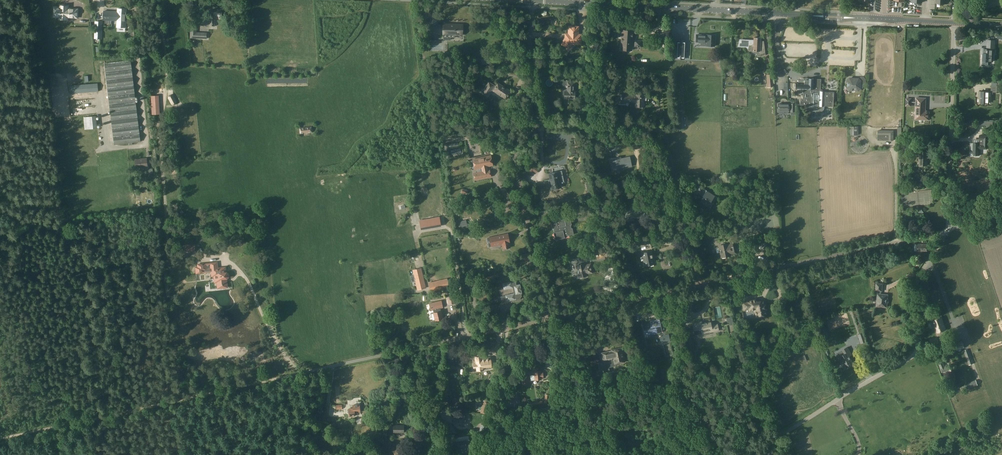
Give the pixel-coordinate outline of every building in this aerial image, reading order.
[(60,8),(54,8),(53,17),(59,17),(59,19),(67,20),(67,17),(77,18),(78,9),(67,8),(67,6),(60,5),(60,8)] [(104,11),(103,20),(117,21),(117,27),(126,27),(126,9),(117,8),(117,12),(104,11)] [(209,25),(215,26),(215,15),(222,15),(222,9),(214,9),(214,16),(210,15),(209,25)] [(456,24),(439,24),(439,29),(443,29),(443,37),(456,38),(456,37),(462,37),(462,26),(456,26),(456,24)] [(207,33),(197,32),(197,26),(191,25),(190,38),(206,39),(207,33)] [(569,26),(568,34),(565,33),(565,37),(561,44),(569,48),(572,44),(581,44),(582,34),(578,34),(579,27),(569,26)] [(633,30),(622,30),(621,50),(631,51),(633,30)] [(706,35),(696,35),(696,42),(706,42),(706,46),(715,46),(715,35),(707,35),(706,35)] [(739,39),(738,46),(743,46),(744,45),(751,45),(751,47),(751,50),(752,51),(754,52),(755,52),(756,53),(758,53),(760,53),(761,53),(763,53),(764,52),(764,53),(763,41),(763,42),(760,42),(760,38),(754,37),(753,40),(745,40),(739,39)] [(685,59),(686,41),(676,40),(675,59),(685,59)] [(983,64),(987,64),(987,61),(993,62),(993,51),(994,51),(995,40),(987,40),(986,49),(982,49),(982,55),(983,55),(982,61),(983,61),(983,64)] [(131,60),(104,63),(114,145),(141,142),(131,60)] [(820,91),(821,79),(808,79),(808,80),(806,80),(806,81),(804,80),(804,81),(798,80),(798,83),(795,83),(795,88),(803,89),(803,101),(800,100),(800,105),(809,105),(808,111),(812,111),(820,111),(822,111),(823,109),(824,107),(824,106),(833,106),(834,92),(820,91)] [(849,79),(847,81),(847,88),(849,90),(852,90),(852,91),(853,92),(854,92),(855,91),(855,90),(858,91),(860,88),(860,84),(863,84),(866,82),(866,81),(860,81),(858,79),(849,79)] [(489,82),(484,89),(489,92),(491,89),(493,90),(506,99),(511,92),(498,83),(495,86),(494,85),(489,82)] [(567,91),(565,91),(564,98),(574,98),(575,92),(574,91),(574,83),(568,82),(567,91)] [(97,83),(69,85),(70,94),(98,91),(97,83)] [(999,83),(992,83),(992,86),(991,86),(991,92),(997,92),(999,92),(1000,86),(999,86),(999,83)] [(619,94),(618,94),(618,102),(626,103),(626,102),(636,102),(636,106),(643,106),(644,93),(636,93),(636,96),(626,95),(626,90),(619,90),(619,94)] [(979,103),(989,103),(989,92),(979,91),(979,103)] [(176,104),(177,101),(173,95),(171,94),(168,96),(168,98),(171,105),(174,105),(176,104)] [(152,115),(160,114),(159,95),(151,96),(152,115)] [(925,107),(925,102),(916,102),(917,102),(917,106),(916,106),(915,119),(920,119),(920,118),(924,118),(924,120),(929,120),(929,111),(924,111),(924,107),(925,107)] [(789,104),(778,104),(778,113),(789,113),(789,104)] [(96,116),(83,117),(85,129),(97,128),(96,116)] [(894,130),(878,130),(878,141),(894,141),(894,130)] [(980,149),(987,149),(987,140),(988,140),(988,135),(979,135),(979,139),(980,139),(980,143),(972,143),(971,155),(979,155),(980,149)] [(927,165),(928,151),(920,151),(919,165),(927,165)] [(482,171),(473,173),(475,180),(491,177),(490,169),(487,170),(487,166),(493,165),(491,155),(473,159),(475,169),(482,168),(482,171)] [(620,157),(612,159),(614,171),(623,169),(622,167),(631,166),(629,158),(620,159),(620,157)] [(147,158),(135,159),(136,168),(148,167),(147,158)] [(550,184),(551,189),(561,187),(558,172),(549,174),(551,183),(550,184)] [(717,197),(706,190),(703,188),(700,189),(698,182),(692,184),(693,190),(693,191),(694,194),(700,193),(700,195),(703,197),(700,201),(711,208),(714,203),(713,203),(717,197)] [(631,208),(623,210),(625,220),(633,218),(633,217),(644,215),(643,207),(631,209),(631,208)] [(441,226),(440,216),(419,220),(421,230),(441,226)] [(555,240),(565,238),(565,237),(569,236),(569,235),(574,234),(572,228),(571,225),(572,225),(570,218),(565,220),(566,225),(558,227),(557,221),(556,221),(556,220),(551,221),(553,229),(554,229),(554,232),(553,232),(555,240)] [(507,234),(491,237),(493,245),(503,243),(504,248),(510,247),(509,242),(507,234)] [(464,240),(463,245),(472,249),(474,244),(464,240)] [(730,244),(728,244),(728,243),(723,244),(724,246),(719,248),(721,257),(730,255),(730,254),(735,253),(733,243),(732,240),(729,241),(730,244)] [(651,251),(642,253),(644,266),(655,263),(654,257),(653,257),(651,251)] [(575,265),(578,277),(583,276),(583,275),(593,273),(591,263),(586,265),(585,263),(575,265)] [(217,270),(217,264),(199,266),(199,268),(195,269),(196,275),(205,274),(209,274),(209,273),(211,273),(212,278),(214,278),(215,284),(217,284),(217,286),(226,285),(226,279),(227,279),(228,278),(228,275),(226,274),(223,274),(223,269),(217,270)] [(413,270),(417,290),(426,288),(421,268),(413,270)] [(447,279),(429,282),(431,292),(449,288),(447,279)] [(515,293),(500,296),(502,302),(515,299),(515,298),(521,297),(520,293),(521,293),(519,284),(516,285),(516,281),(512,282),(511,281),(503,283),(504,289),(514,287),(515,293)] [(882,291),(882,284),(876,283),(875,291),(879,291),(878,294),(876,306),(886,307),(887,302),(888,303),(888,300),(887,300),(888,295),(880,294),(881,291),(882,291)] [(454,292),(446,293),(447,304),(456,303),(454,292)] [(792,303),(802,301),(800,292),(790,294),(792,303)] [(743,303),(744,310),(749,309),(750,310),(755,309),(757,316),(761,315),(762,318),(766,317),(766,314),(765,309),(766,309),(765,304),(764,304),(763,300),(762,301),(763,301),(756,302),(756,299),(748,301),(748,302),(743,303)] [(441,311),(440,308),(443,307),(441,300),(429,303),(431,310),(433,310),(434,313),(435,320),(443,318),(441,311)] [(733,325),(732,322),(731,317),(723,318),(723,323),(729,322),(730,326),(733,325)] [(945,330),(941,317),(932,320),(937,333),(945,330)] [(646,323),(642,324),(645,334),(658,331),(658,332),(662,332),(659,320),(650,322),(650,323),(646,324),(646,323)] [(709,335),(709,332),(712,332),(713,332),(719,331),(717,324),(711,325),(711,322),(702,324),(702,321),(692,323),(695,335),(703,333),(703,336),(709,335)] [(664,343),(670,342),(669,334),(663,336),(659,337),(660,342),(664,341),(664,343)] [(938,338),(931,341),(932,345),(933,347),(939,345),(939,343),(939,342),(938,338)] [(847,347),(842,350),(845,354),(838,358),(844,369),(854,364),(849,356),(852,355),(847,347)] [(602,356),(598,357),(598,361),(601,374),(607,372),(606,365),(614,363),(614,364),(625,362),(622,348),(611,350),(611,351),(601,353),(602,356)] [(474,368),(477,367),(477,370),(484,370),(484,369),(492,368),(490,358),(482,359),(482,356),(476,357),(476,364),(474,364),(474,368)] [(949,369),(948,366),(944,367),(943,362),(939,364),(942,372),(949,369)] [(591,369),(584,371),(586,378),(593,376),(591,369)] [(531,376),(531,380),(541,379),(541,377),(543,377),(543,373),(541,373),(541,371),(534,372),(535,375),(531,376)] [(517,394),(508,396),(509,401),(511,401),(512,404),(516,403),(516,400),(518,400),(517,394)] [(604,397),(596,395),(594,401),(597,402),(596,405),(602,406),(604,397)] [(490,403),(482,401),(481,410),(482,410),(482,413),(488,414),(490,403)] [(359,412),(359,411),(358,404),(351,405),(352,408),(347,409),(348,417),(354,416),(353,413),(359,412)] [(453,413),(452,421),(460,422),(460,421),(464,422),(464,415),(453,413)] [(487,433),(488,425),(481,424),(480,432),(487,433)] [(470,446),(469,440),(465,440),(456,441),(458,448),(459,448),(459,451),(461,451),(464,451),(465,450),(464,447),(470,446)]
